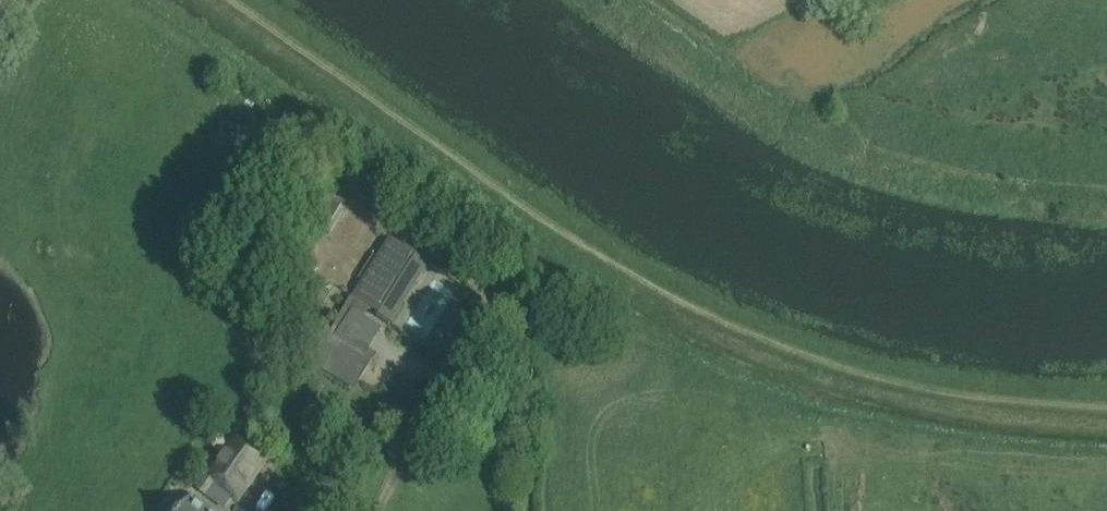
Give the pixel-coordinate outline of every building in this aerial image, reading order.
[(387,242),(350,301),(369,313),(376,318),(374,320),(387,328),(388,326),(401,305),(389,297),(401,278),(413,286),(426,266),(387,242)] [(327,327),(305,363),(349,391),(372,355),(350,342),(369,313),(350,301),(332,330),(327,327)] [(268,462),(235,438),(204,479),(237,503),(268,462)] [(191,500),(183,510),(206,510),(191,500)]
